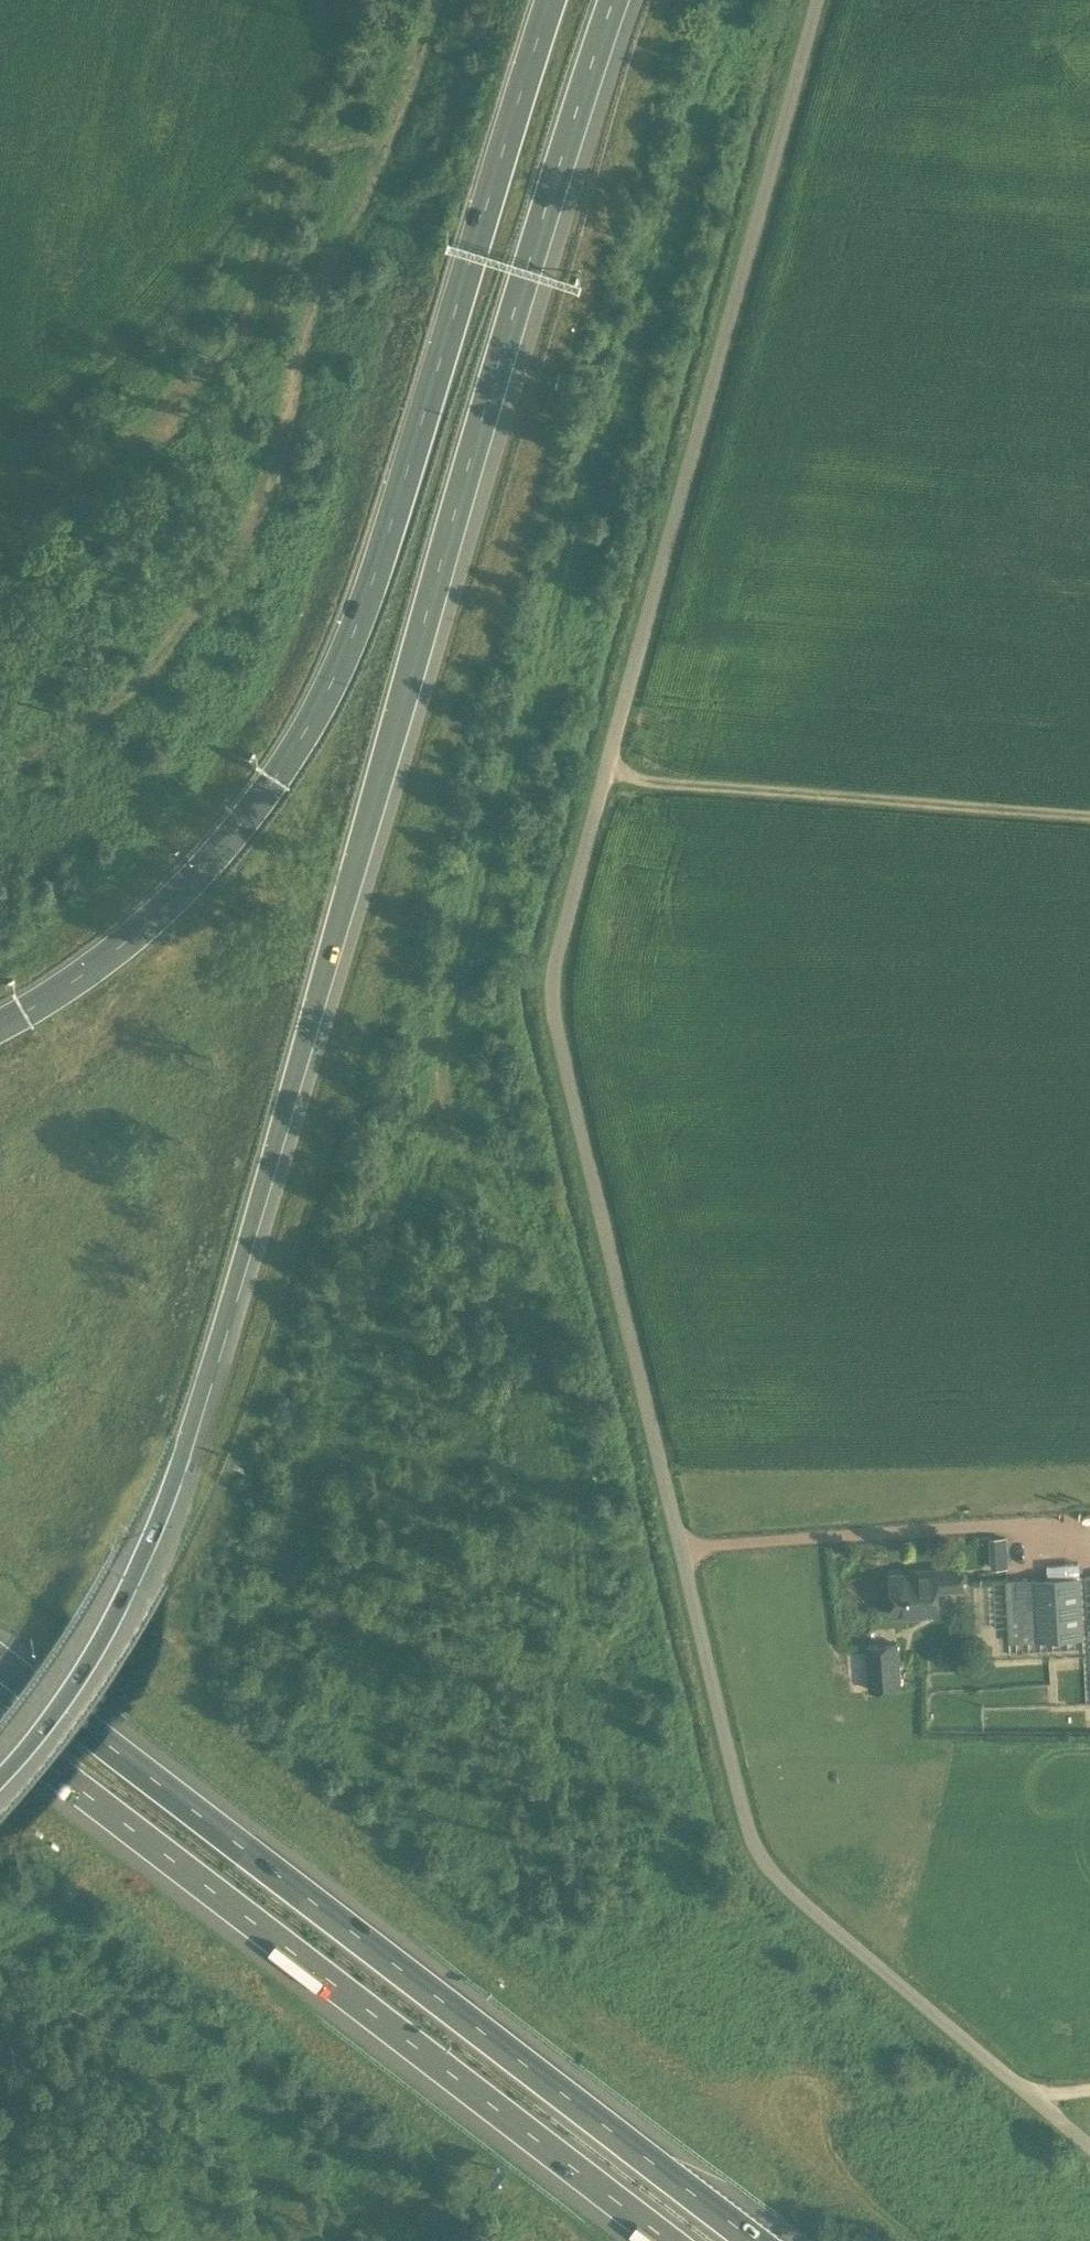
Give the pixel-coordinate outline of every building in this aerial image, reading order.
[(1008,1535),(991,1536),(992,1567),(1010,1566),(1008,1535)] [(1006,1580),(1009,1640),(1087,1637),(1084,1576),(1079,1576),(1079,1563),(1047,1564),(1048,1578),(1006,1580)] [(933,1571),(889,1574),(892,1614),(939,1611),(938,1589),(961,1588),(960,1568),(933,1569),(933,1571)] [(899,1642),(866,1644),(869,1690),(902,1688),(899,1642)]
